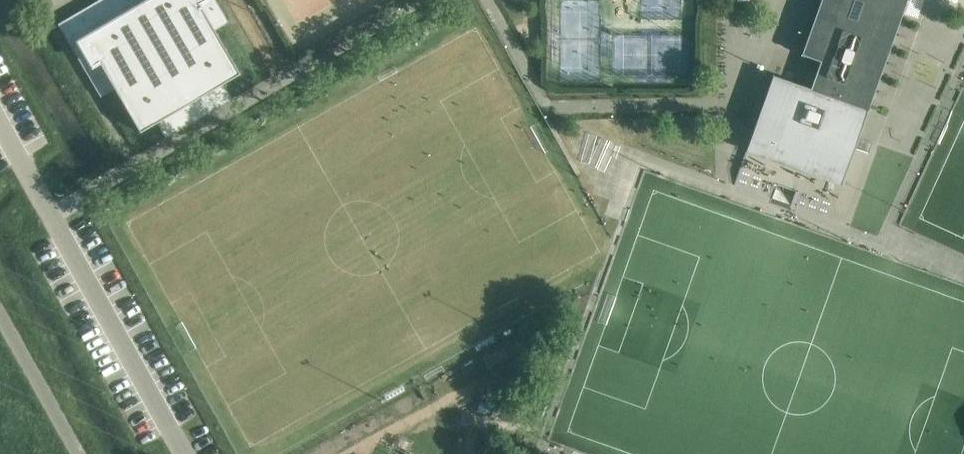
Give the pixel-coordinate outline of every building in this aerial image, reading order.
[(165,138),(232,99),(223,84),(240,74),(214,30),(228,22),(215,0),(98,0),(57,24),(100,97),(114,89),(140,133),(157,123),(165,138)] [(801,55),(815,60),(820,62),(810,89),(772,76),(748,143),(786,156),(770,199),(791,206),(806,164),(844,177),(854,148),(869,153),(873,143),(858,138),(907,0),(820,0),(801,55)]
